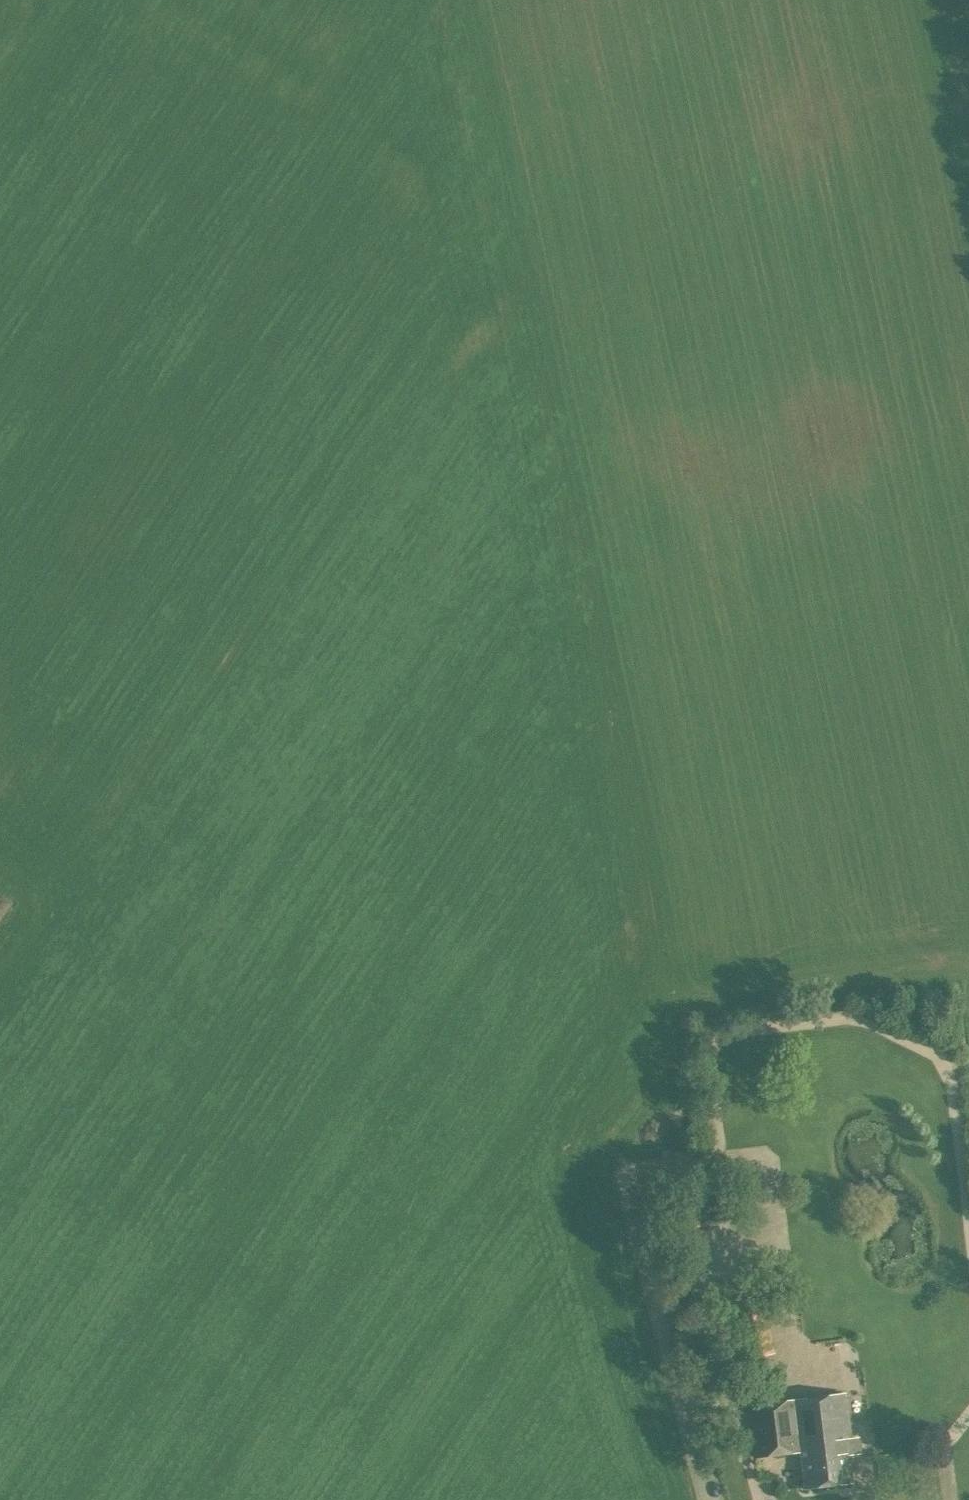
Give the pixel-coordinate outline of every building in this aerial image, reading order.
[(851,1439),(845,1393),(792,1400),(747,1406),(754,1459),(799,1453),(803,1489),(852,1484),(849,1455),(861,1454),(859,1438),(851,1439)]
